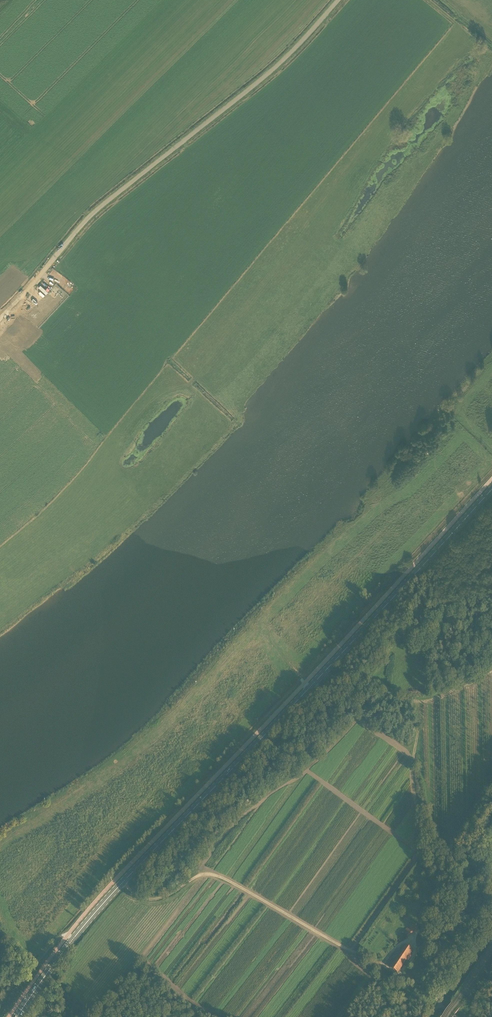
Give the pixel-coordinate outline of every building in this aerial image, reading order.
[(408,937),(419,928),(413,922),(403,932),(408,937)] [(390,968),(398,973),(413,950),(406,945),(401,952),(398,950),(393,957),(392,957),(386,965),(390,968)]
